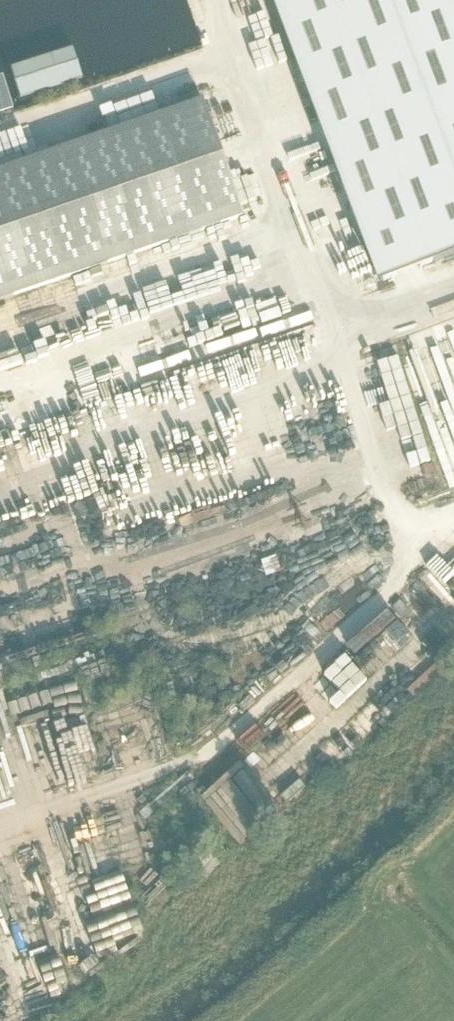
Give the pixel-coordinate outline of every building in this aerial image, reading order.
[(380,280),(453,252),(453,0),(274,0),(380,280)] [(203,99),(0,169),(0,300),(243,216),(203,99)] [(334,596),(316,613),(331,630),(367,596),(340,567),(323,583),(334,596)]
